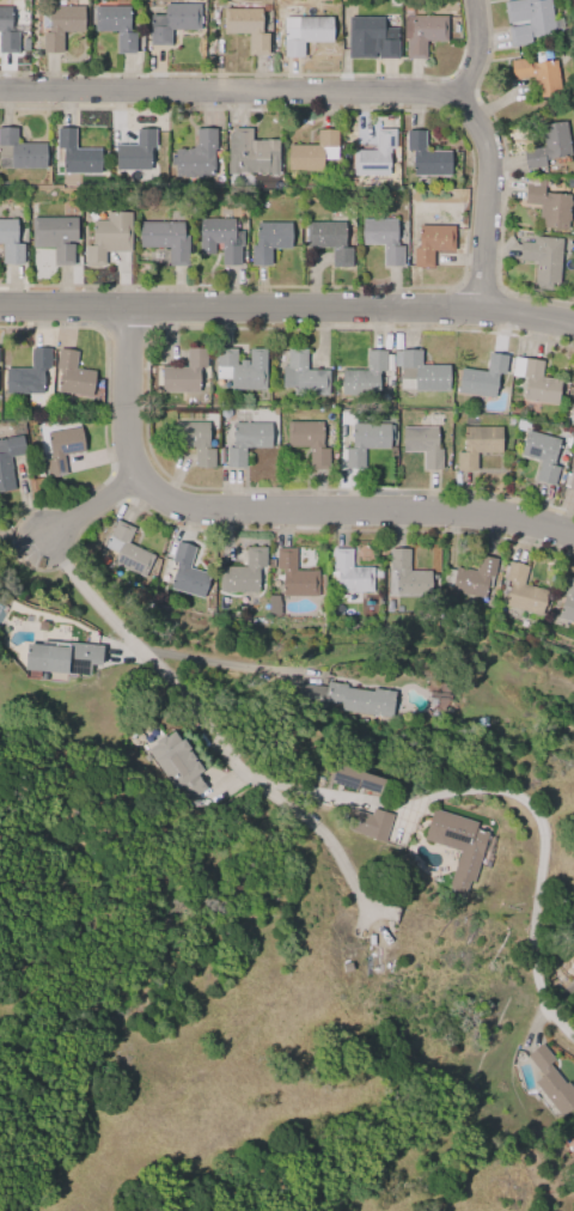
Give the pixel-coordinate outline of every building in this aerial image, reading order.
[(556,36),(552,0),(516,0),(505,1),(509,48),(533,44),(533,38),(556,36)] [(199,30),(199,5),(164,5),(164,16),(149,16),(149,44),(171,44),(171,30),(199,30)] [(84,34),(84,7),(44,7),(44,54),(62,54),(62,34),(84,34)] [(133,54),(133,7),(97,7),(96,31),(116,32),(116,53),(133,54)] [(16,54),(16,31),(11,31),(11,8),(0,8),(0,54),(16,54)] [(265,55),(265,10),(224,10),(224,35),(249,35),(249,55),(265,55)] [(425,60),(425,41),(446,41),(446,17),(404,17),(404,60),(425,60)] [(332,43),(332,18),(283,18),(283,57),(303,57),(303,43),(332,43)] [(384,18),(348,18),(348,59),(396,59),(397,29),(384,29),(384,18)] [(556,55),(511,61),(513,80),(535,78),(537,98),(561,95),(556,55)] [(523,150),(524,166),(569,163),(567,122),(542,124),(544,147),(523,150)] [(17,128),(0,128),(0,170),(44,170),(44,144),(17,144),(17,128)] [(99,175),(99,148),(74,148),(74,128),(59,128),(59,175),(99,175)] [(251,141),(251,128),(227,128),(227,175),(277,175),(277,141),(251,141)] [(115,145),(115,170),(154,171),(155,130),(136,129),(136,145),(115,145)] [(175,148),(175,178),(214,178),(214,129),(195,129),(195,148),(175,148)] [(324,171),(325,163),(336,163),(337,130),(316,130),(316,146),(287,146),(287,171),(324,171)] [(353,151),(353,176),(392,176),(392,130),(375,130),(375,151),(353,151)] [(425,152),(425,132),(405,132),(405,153),(411,153),(411,176),(448,176),(448,152),(425,152)] [(544,181),(526,179),(524,205),(539,206),(538,227),(567,230),(569,195),(544,193),(544,181)] [(130,250),(104,250),(104,263),(84,263),(85,244),(92,244),(92,219),(106,219),(106,211),(130,211),(130,250)] [(32,217),(77,217),(77,241),(67,241),(67,242),(73,242),(73,263),(54,263),(54,245),(32,245),(32,217)] [(361,217),(396,218),(396,244),(403,244),(403,264),(384,263),(384,243),(361,243),(361,217)] [(1,242),(0,242),(0,218),(16,218),(16,242),(23,242),(22,262),(1,262),(1,242)] [(199,218),(233,218),(233,243),(240,243),(240,263),(221,263),(221,242),(214,242),(214,252),(199,251),(199,218)] [(140,220),(189,220),(189,263),(167,263),(169,244),(140,244),(140,220)] [(306,220),(342,221),(342,245),(352,245),(350,267),(331,267),(331,245),(306,245),(306,220)] [(256,221),(289,221),(289,247),(270,247),(270,263),(251,263),(251,244),(256,244),(256,221)] [(419,224),(454,224),(454,249),(432,249),(432,266),(414,266),(414,247),(419,247),(419,224)] [(561,239),(531,238),(531,242),(520,242),(519,262),(536,262),(535,288),(558,290),(561,239)] [(5,370),(5,395),(47,395),(48,349),(31,348),(31,370),(5,370)] [(92,397),(96,372),(75,370),(78,352),(60,349),(55,392),(92,397)] [(204,349),(187,349),(187,369),(161,369),(161,394),(204,392),(204,349)] [(230,391),(265,391),(267,349),(249,349),(249,363),(238,363),(238,349),(216,349),(216,381),(230,381),(230,391)] [(306,351),(286,349),(283,391),(325,394),(326,372),(306,371),(306,351)] [(341,372),(341,397),(380,397),(379,372),(386,372),(386,351),(366,352),(366,371),(341,372)] [(421,366),(421,352),(399,352),(399,391),(448,391),(448,366),(421,366)] [(507,355),(488,354),(487,372),(460,370),(458,394),(496,397),(499,375),(506,376),(507,355)] [(523,401),(557,404),(561,381),(541,378),(543,361),(514,358),(513,377),(525,378),(523,401)] [(214,468),(214,449),(208,449),(208,424),(173,422),(173,448),(195,448),(195,468),(214,468)] [(245,449),(270,449),(271,424),(232,424),(232,449),(227,449),(226,469),(245,469),(245,449)] [(310,448),(310,467),(326,467),(326,424),(287,424),(287,448),(310,448)] [(390,425),(344,425),(344,469),(365,469),(365,450),(390,450),(390,425)] [(403,427),(403,455),(422,455),(422,470),(444,471),(445,428),(403,427)] [(501,455),(501,428),(460,427),(459,473),(476,473),(477,454),(501,455)] [(84,452),(80,428),(44,434),(51,479),(67,476),(63,456),(84,452)] [(536,481),(552,486),(563,440),(526,432),(520,456),(541,461),(536,481)] [(16,492),(11,457),(25,455),(22,437),(0,440),(0,494),(16,492)] [(102,558),(146,578),(155,556),(129,544),(135,529),(118,522),(102,558)] [(167,589),(203,598),(210,577),(190,571),(196,548),(179,543),(167,589)] [(245,568),(222,568),(221,595),(263,596),(264,549),(246,548),(245,568)] [(318,597),(318,572),(295,573),(295,549),(279,549),(279,597),(318,597)] [(374,594),(374,568),(353,568),(353,549),(334,549),(334,594),(374,594)] [(391,550),(390,592),(432,592),(432,570),(410,570),(411,550),(391,550)] [(448,568),(444,592),(490,600),(496,559),(480,556),(477,572),(448,568)] [(543,616),(546,595),(523,590),(529,566),(512,562),(502,607),(543,616)] [(566,579),(554,619),(573,624),(573,581),(566,579)] [(91,676),(91,667),(102,668),(102,646),(25,644),(24,674),(91,676)] [(391,719),(395,694),(328,683),(326,688),(300,684),(297,705),(391,719)] [(190,799),(181,786),(176,790),(146,750),(155,743),(153,742),(163,735),(165,737),(172,731),(179,741),(183,738),(190,748),(188,749),(203,771),(196,775),(206,787),(190,799)] [(325,783),(375,798),(381,780),(331,765),(325,783)] [(390,816),(368,810),(367,816),(352,810),(344,832),(381,842),(390,816)] [(474,824),(427,811),(419,842),(456,852),(445,889),(465,895),(482,833),(472,830),(474,824)] [(561,1118),(573,1108),(573,1093),(552,1066),(557,1063),(543,1043),(526,1057),(542,1077),(533,1083),(561,1118)]
